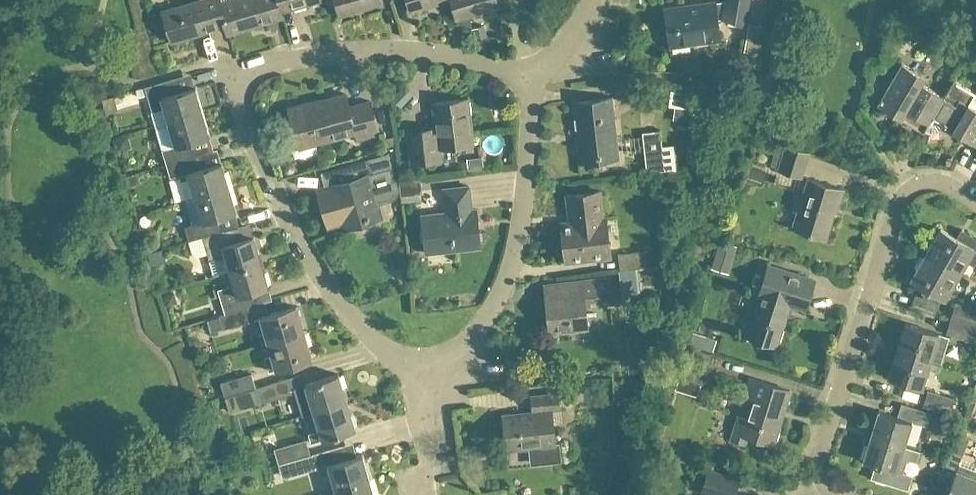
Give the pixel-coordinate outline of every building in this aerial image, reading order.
[(220,4),(219,0),(203,0),(204,1),(164,12),(173,43),(193,37),(193,35),(226,26),(220,4)] [(220,4),(226,26),(229,34),(249,29),(248,28),(283,17),(281,13),(277,0),(235,0),(220,4)] [(330,0),(277,0),(281,13),(295,10),(330,0)] [(340,17),(382,5),(380,0),(335,0),(340,17)] [(452,1),(453,1),(452,0),(408,0),(411,13),(452,1)] [(453,1),(452,1),(458,20),(500,8),(497,0),(452,0),(453,1)] [(748,24),(752,0),(729,0),(728,3),(716,3),(666,9),(671,47),(721,40),(719,20),(724,19),(748,24)] [(764,26),(749,24),(744,51),(760,53),(764,26)] [(945,98),(944,97),(921,84),(925,78),(902,64),(879,106),(926,134),(933,120),(933,119),(945,98)] [(169,123),(204,113),(197,87),(179,92),(175,79),(146,87),(153,112),(165,109),(169,123)] [(944,97),(945,98),(933,119),(933,120),(975,145),(975,109),(970,105),(975,94),(953,81),(944,97)] [(674,91),(674,107),(695,108),(696,92),(674,91)] [(311,103),(290,109),(301,148),(356,132),(359,141),(381,134),(372,101),(350,107),(346,95),(311,105),(311,103)] [(573,103),(574,111),(572,112),(575,137),(577,136),(580,164),(603,161),(603,156),(615,155),(612,121),(616,121),(613,98),(573,103)] [(412,164),(427,162),(443,160),(441,149),(474,145),(468,100),(434,104),(437,128),(408,131),(412,164)] [(167,165),(196,156),(192,143),(211,137),(204,113),(169,123),(176,147),(164,151),(167,165)] [(642,133),(647,174),(665,171),(661,131),(642,133)] [(772,167),(781,170),(803,177),(810,154),(779,144),(772,167)] [(667,146),(669,172),(681,170),(678,145),(667,146)] [(195,199),(230,189),(223,164),(205,168),(201,155),(196,156),(167,165),(172,179),(187,174),(195,199)] [(396,193),(396,189),(392,172),(394,172),(394,171),(391,171),(388,158),(390,157),(390,156),(350,166),(354,180),(318,190),(323,205),(326,204),(328,212),(325,213),(329,228),(343,224),(344,230),(382,219),(378,203),(390,200),(394,197),(396,193)] [(838,215),(845,191),(810,179),(794,229),(827,240),(835,214),(838,215)] [(447,214),(423,216),(427,252),(451,249),(452,251),(482,248),(480,231),(478,231),(477,223),(479,223),(478,210),(472,211),(470,187),(445,191),(447,214)] [(188,242),(224,232),(220,218),(237,213),(230,189),(195,199),(202,223),(186,227),(190,241),(188,241),(188,242)] [(575,223),(562,224),(567,263),(611,258),(607,219),(603,219),(600,192),(568,196),(570,215),(574,214),(575,223)] [(231,271),(262,263),(254,237),(240,241),(235,229),(224,232),(188,242),(193,258),(208,254),(214,275),(230,271),(231,271)] [(928,255),(960,274),(967,262),(975,267),(975,266),(975,239),(962,230),(957,239),(941,230),(928,255)] [(620,270),(650,267),(648,251),(618,254),(620,270)] [(946,299),(960,274),(928,255),(913,280),(946,299)] [(252,307),(258,305),(254,291),(269,287),(262,263),(231,271),(235,285),(218,290),(226,314),(252,307)] [(762,296),(748,338),(778,347),(791,305),(806,310),(815,280),(770,266),(760,295),(762,296)] [(588,328),(586,307),(615,303),(612,278),(544,286),(546,298),(549,333),(588,328)] [(956,305),(952,318),(975,326),(975,311),(956,305)] [(255,320),(252,307),(226,314),(219,316),(223,329),(255,320)] [(267,332),(270,343),(304,333),(297,307),(255,320),(259,333),(267,332)] [(951,320),(946,333),(973,341),(975,332),(975,328),(951,320)] [(908,324),(899,351),(941,364),(950,337),(940,335),(908,324)] [(312,360),(304,333),(270,343),(273,356),(266,358),(270,372),(312,360)] [(681,377),(703,384),(713,354),(690,347),(681,377)] [(939,372),(941,364),(899,351),(891,378),(923,388),(929,369),(939,372)] [(255,388),(256,388),(252,374),(220,383),(225,397),(255,388)] [(315,413),(348,403),(339,375),(295,388),(298,397),(309,394),(315,413)] [(287,378),(256,388),(255,388),(260,405),(292,394),(287,378)] [(752,378),(732,440),(746,444),(749,437),(774,445),(791,391),(752,378)] [(685,393),(702,397),(704,388),(687,384),(685,393)] [(955,400),(930,392),(925,406),(951,414),(955,400)] [(502,415),(506,451),(534,448),(536,464),(560,462),(558,445),(556,445),(552,411),(560,410),(558,393),(531,396),(532,412),(502,415)] [(348,403),(315,413),(320,430),(308,434),(312,444),(356,431),(348,403)] [(873,436),(907,447),(915,422),(929,427),(933,413),(903,404),(899,417),(880,412),(873,436)] [(921,452),(906,448),(907,447),(873,436),(865,461),(877,466),(874,475),(877,480),(909,489),(913,477),(904,474),(909,460),(918,463),(921,452)] [(307,439),(275,448),(280,464),(312,455),(307,439)] [(341,446),(312,455),(316,467),(316,468),(328,465),(334,490),(370,480),(363,455),(345,459),(341,446)] [(962,461),(964,456),(951,450),(939,479),(952,484),(948,494),(975,494),(975,466),(962,461)] [(312,455),(294,460),(298,472),(316,467),(312,455)] [(710,471),(702,493),(707,494),(736,494),(740,480),(710,471)] [(370,480),(334,490),(336,494),(374,494),(370,480)]
